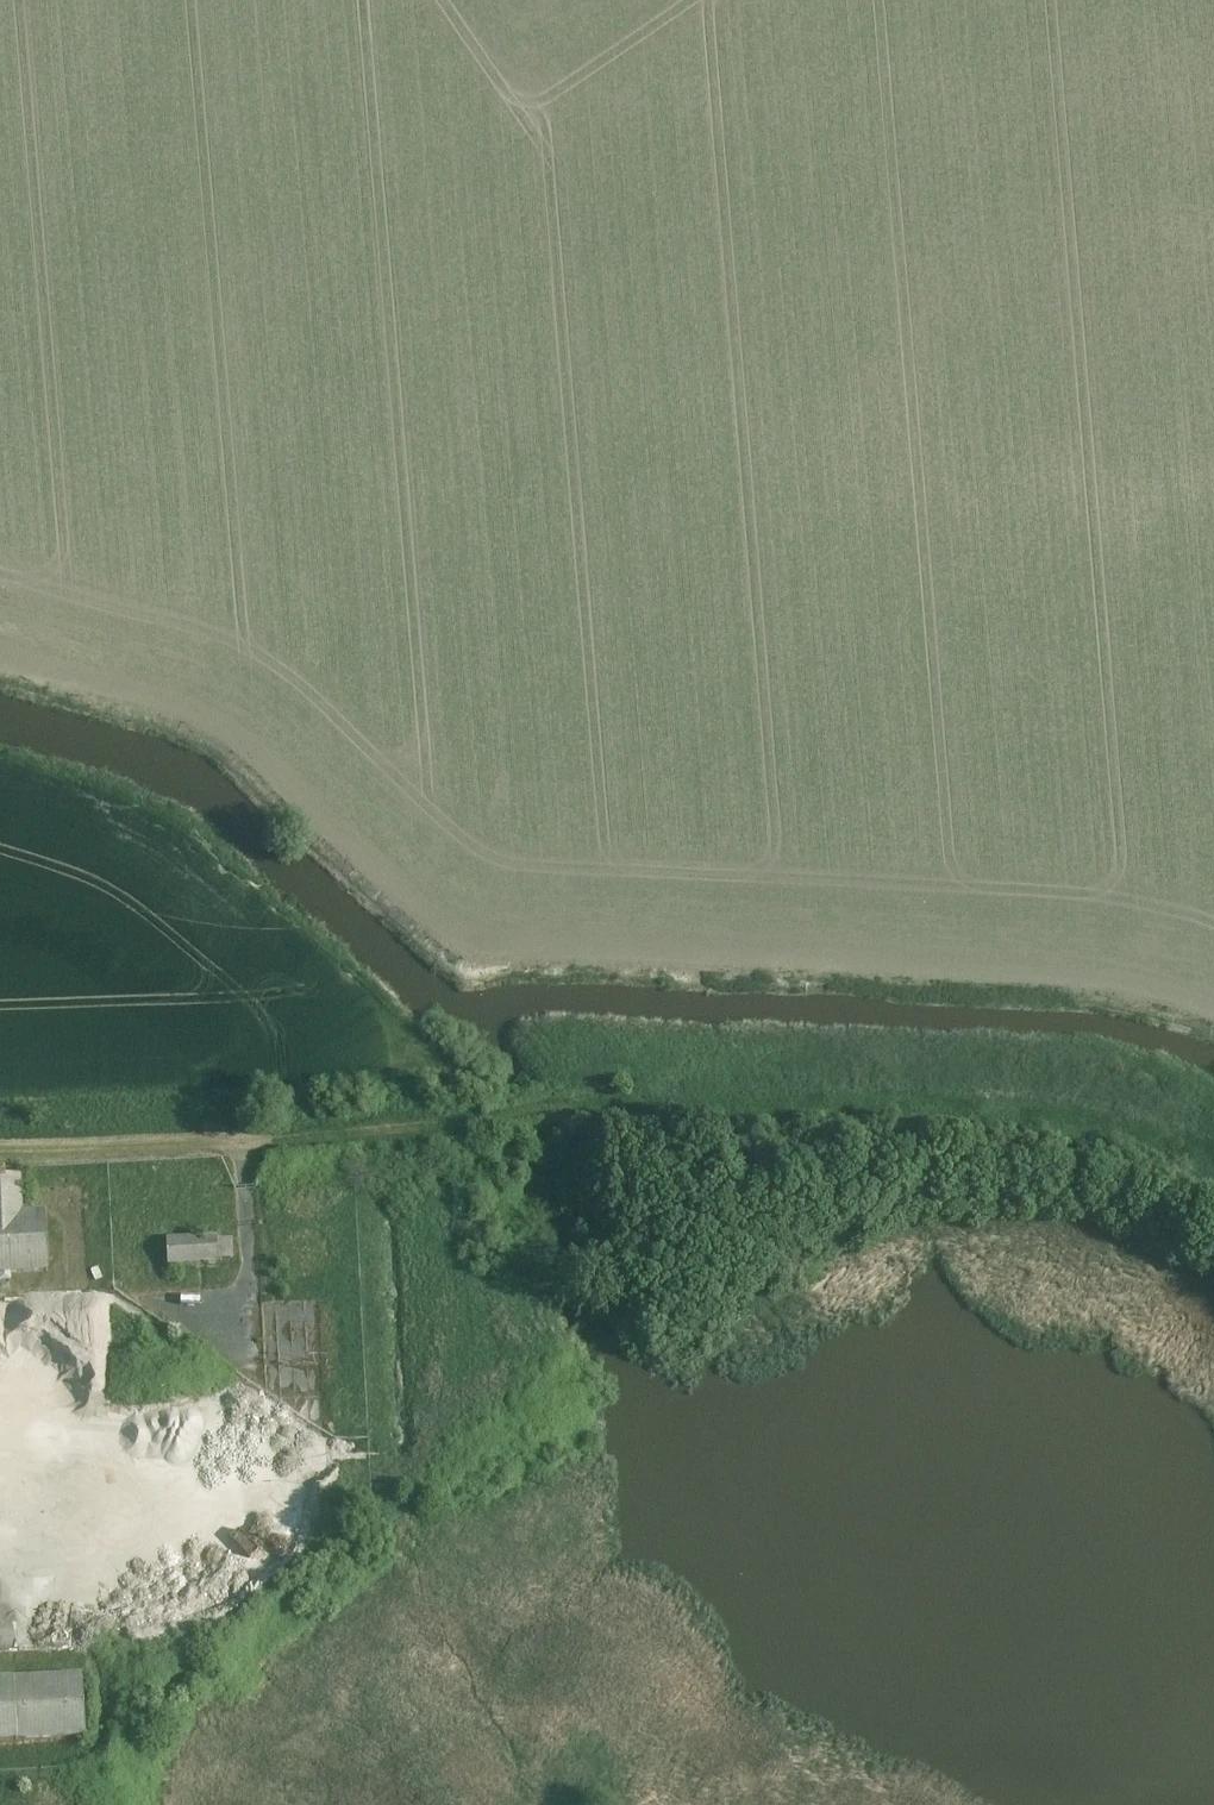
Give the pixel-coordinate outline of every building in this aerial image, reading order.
[(46,1279),(44,1218),(20,1219),(19,1179),(0,1180),(0,1280),(46,1279)] [(219,1240),(164,1241),(165,1266),(220,1264),(219,1240)] [(0,1687),(0,1744),(83,1741),(81,1683),(0,1687)]
